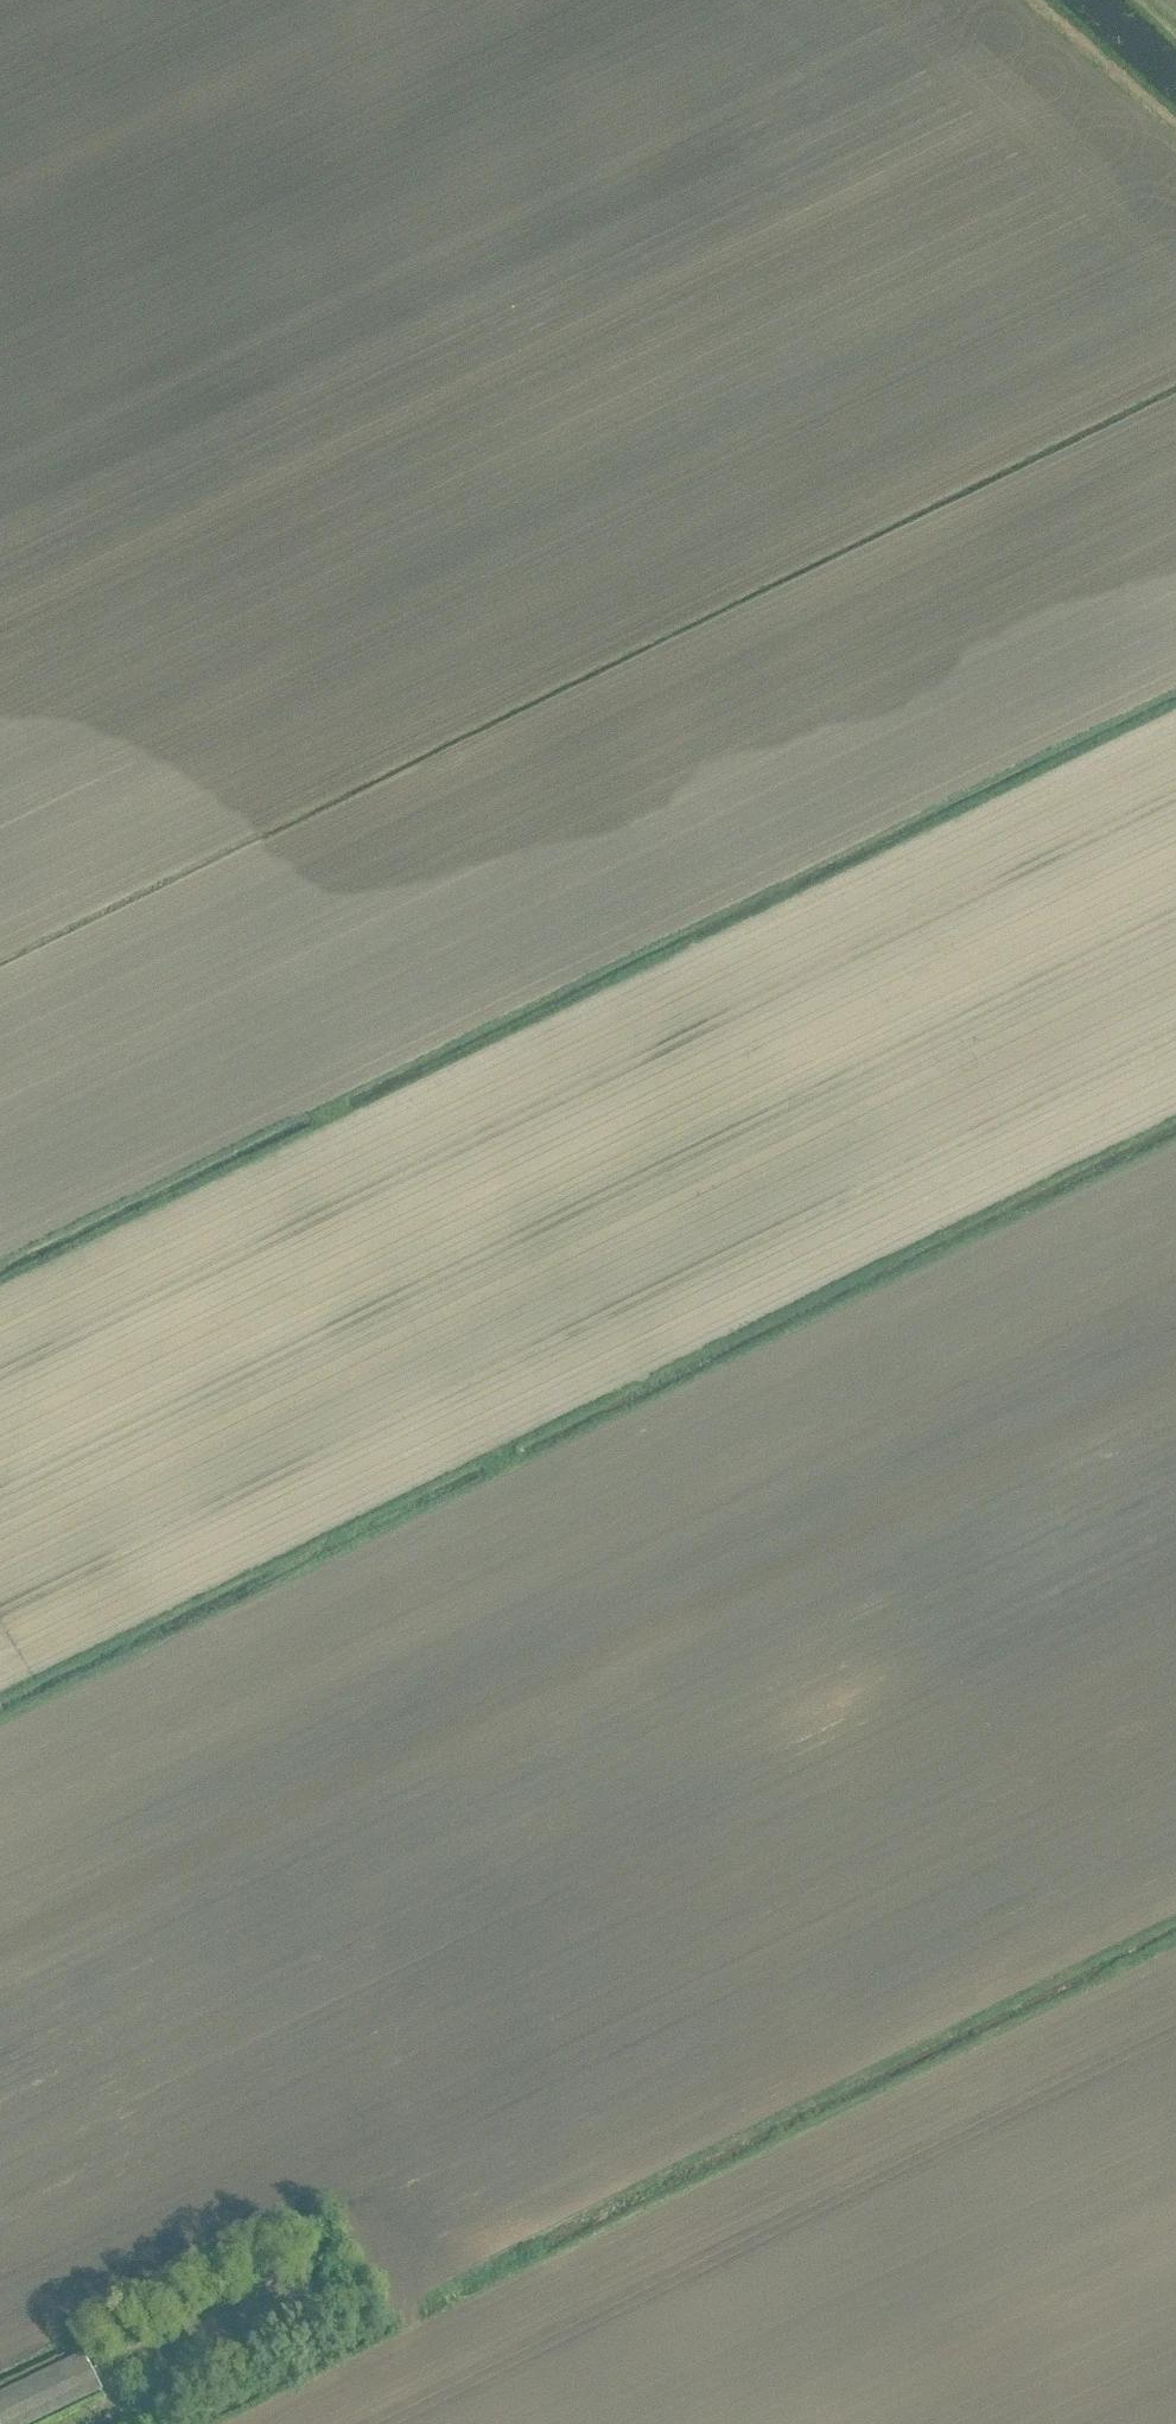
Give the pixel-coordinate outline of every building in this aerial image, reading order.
[(100,2393),(82,2358),(0,2400),(0,2423),(40,2423),(100,2393)]
